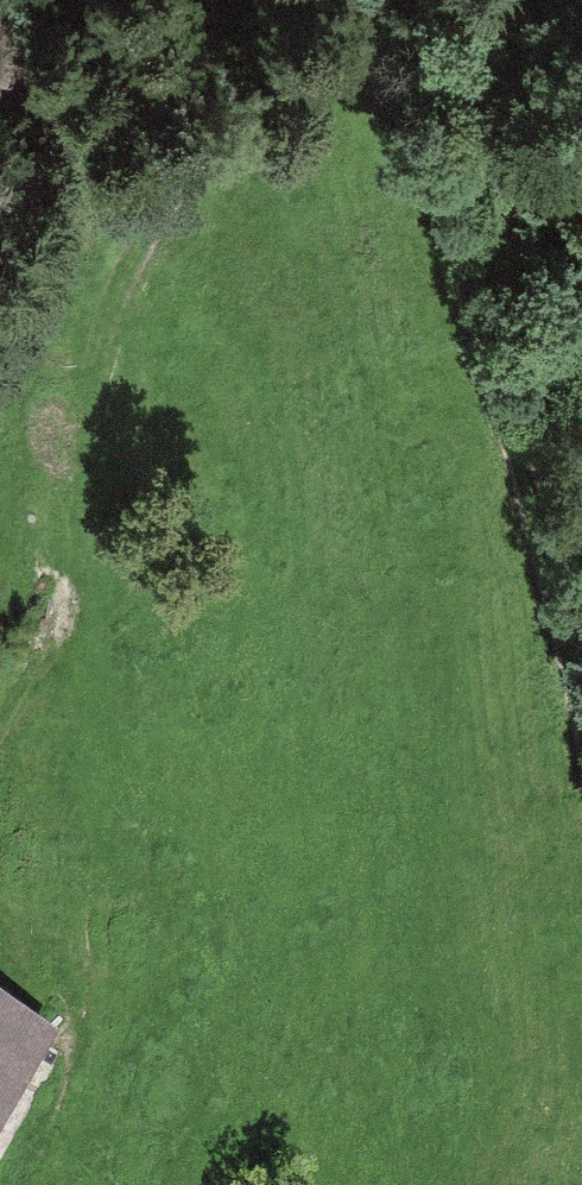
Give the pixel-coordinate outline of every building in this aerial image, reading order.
[(50,1057),(0,1027),(0,1142),(50,1057)]
